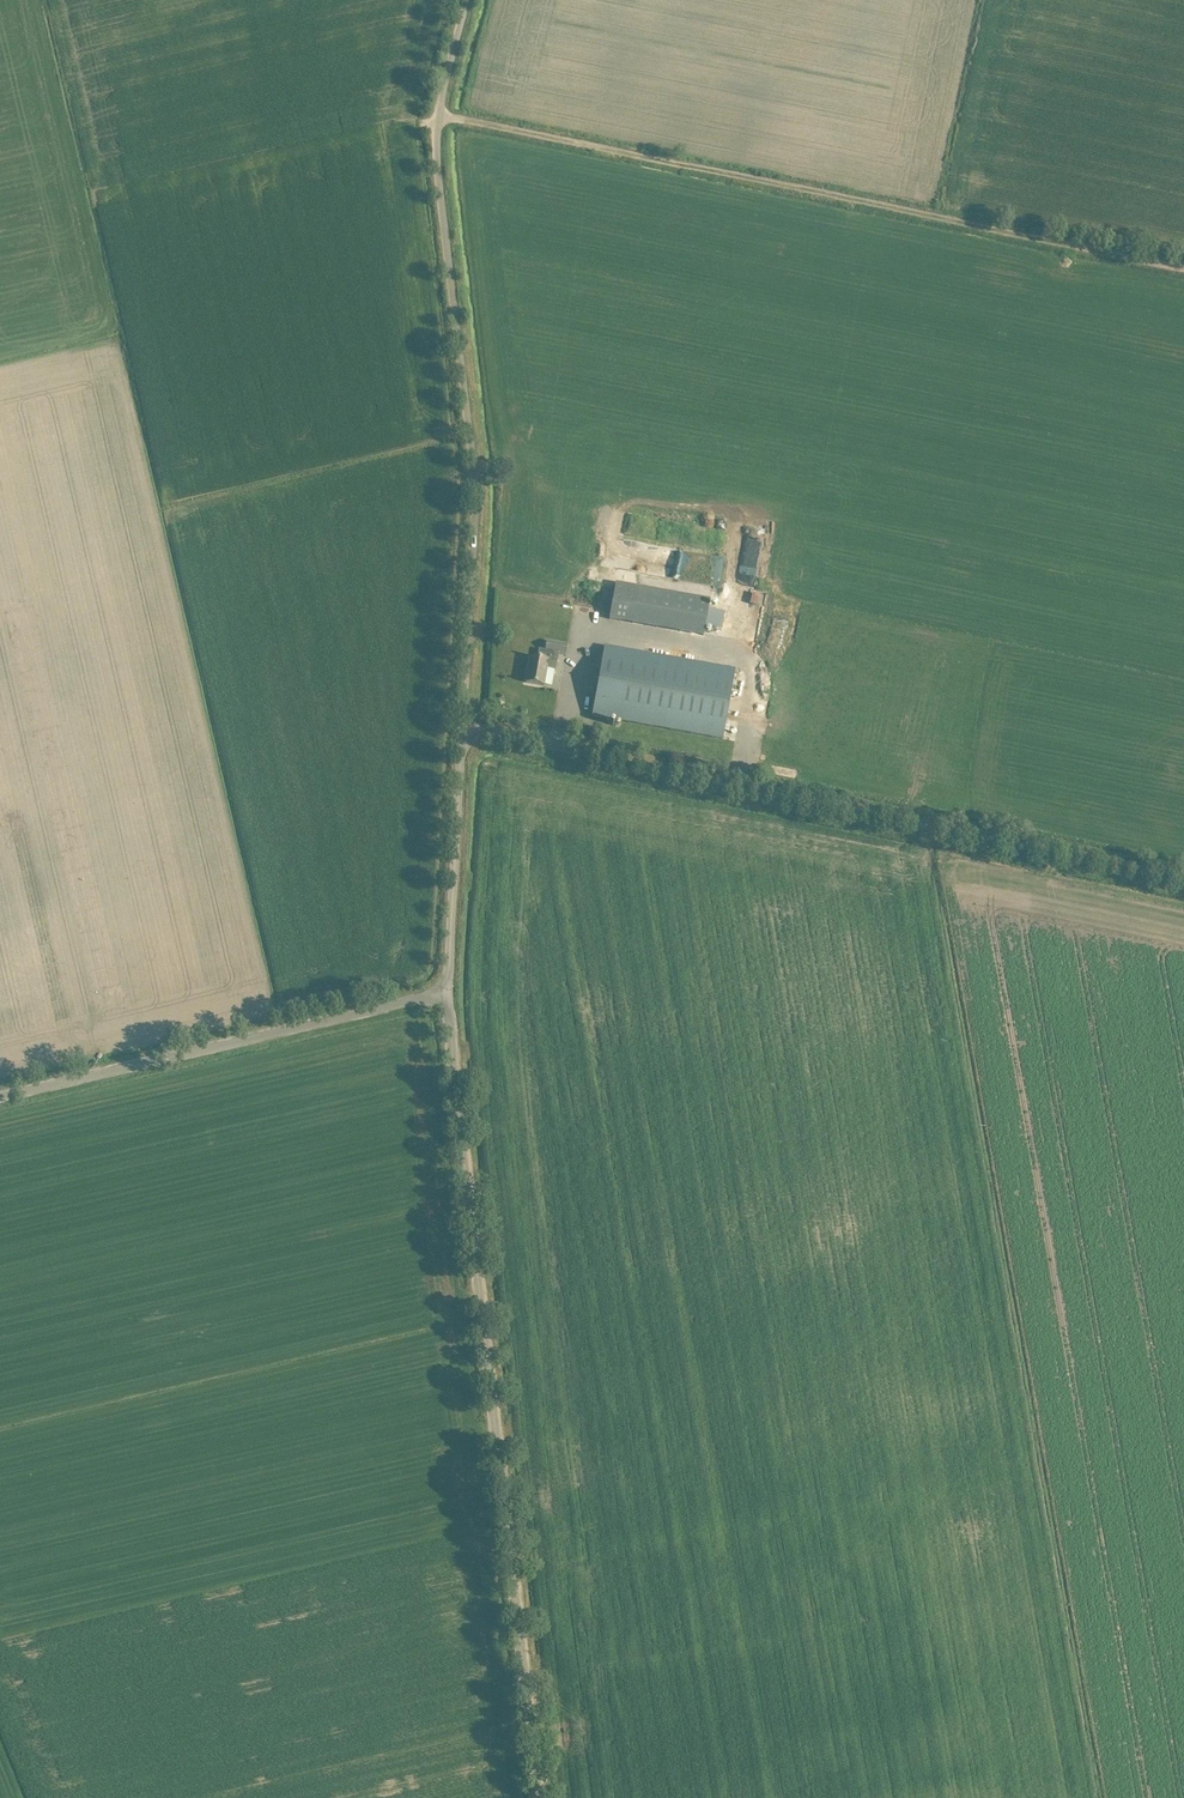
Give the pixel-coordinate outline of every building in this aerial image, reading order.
[(730,550),(733,536),(725,534),(723,549),(730,550)] [(616,583),(610,619),(704,636),(710,600),(616,583)] [(547,641),(545,650),(539,649),(538,657),(531,656),(526,682),(544,685),(547,667),(556,668),(558,653),(566,654),(568,645),(547,641)] [(605,647),(592,715),(723,740),(724,732),(729,733),(728,728),(725,727),(735,671),(605,647)]
